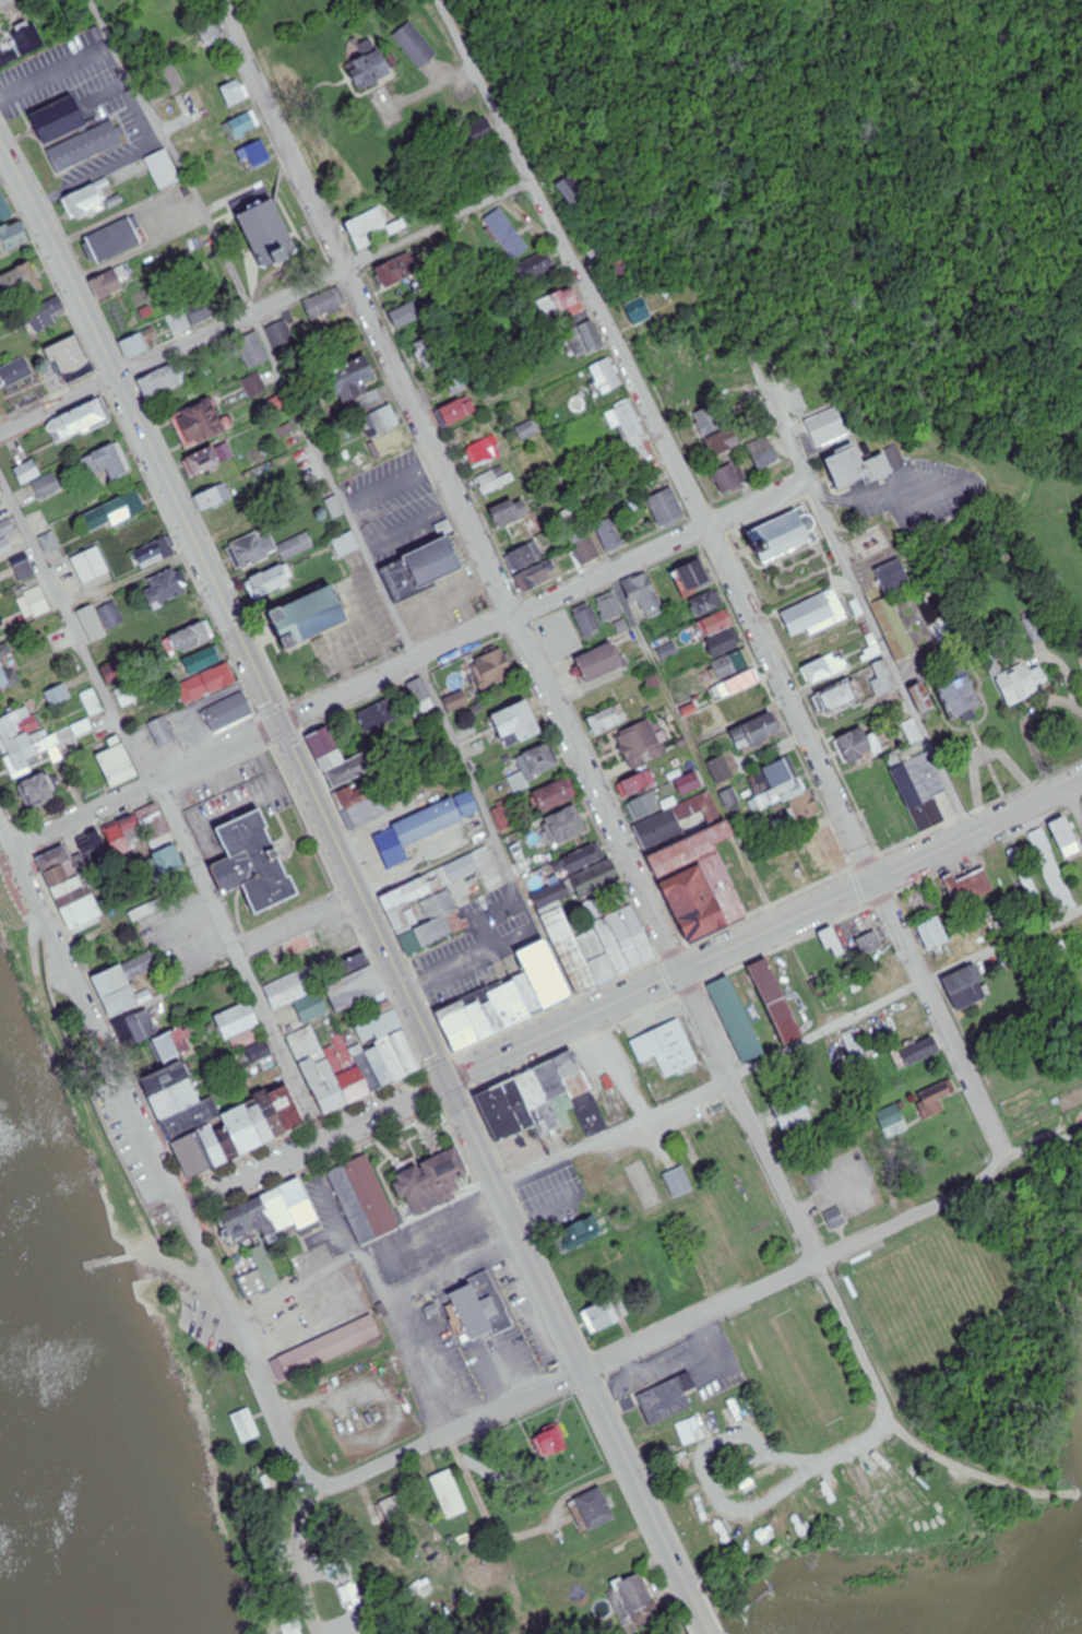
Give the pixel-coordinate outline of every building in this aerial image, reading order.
[(227,37),(217,18),(198,28),(207,47),(227,37)] [(45,45),(31,19),(10,29),(25,56),(45,45)] [(393,35),(420,68),(438,53),(411,21),(393,35)] [(5,39),(0,43),(0,70),(17,58),(5,39)] [(346,64),(359,90),(393,73),(379,47),(346,64)] [(170,92),(184,85),(173,64),(159,72),(170,92)] [(234,107),(249,94),(235,79),(220,92),(234,107)] [(29,114),(56,170),(123,139),(114,117),(91,128),(73,93),(29,114)] [(238,140),(261,124),(251,109),(228,125),(238,140)] [(475,146),(496,137),(487,119),(467,128),(475,146)] [(273,161),(262,139),(237,151),(248,173),(273,161)] [(145,158),(160,189),(181,179),(166,149),(145,158)] [(557,187),(575,204),(586,193),(568,176),(557,187)] [(64,196),(73,219),(108,206),(109,207),(120,203),(117,197),(111,199),(104,181),(64,196)] [(233,200),(264,268),(298,251),(266,183),(233,200)] [(11,218),(0,190),(0,222),(11,218)] [(370,238),(388,231),(378,208),(346,222),(359,251),(373,245),(370,238)] [(511,262),(529,251),(502,208),(485,218),(511,262)] [(81,239),(93,264),(147,237),(135,212),(81,239)] [(30,242),(18,220),(0,230),(0,259),(30,242)] [(520,266),(528,282),(556,267),(548,251),(520,266)] [(411,281),(406,259),(378,265),(383,287),(411,281)] [(43,289),(29,262),(0,277),(0,283),(7,298),(19,292),(23,299),(43,289)] [(631,281),(622,262),(610,267),(619,286),(631,281)] [(99,302),(126,289),(122,282),(133,277),(127,264),(90,281),(99,302)] [(539,301),(547,319),(569,309),(572,316),(586,311),(575,286),(539,301)] [(313,322),(342,310),(334,290),(305,301),(313,322)] [(26,315),(39,335),(57,323),(53,317),(65,309),(56,295),(26,315)] [(655,317),(643,297),(625,307),(637,327),(655,317)] [(398,331),(423,319),(415,301),(389,313),(398,331)] [(192,323),(211,320),(210,308),(190,310),(192,323)] [(273,352),(294,346),(288,321),(267,327),(273,352)] [(594,323),(566,329),(572,358),(600,352),(594,323)] [(427,368),(439,363),(422,326),(410,332),(427,368)] [(250,370),(270,361),(258,332),(237,340),(250,370)] [(119,342),(126,360),(148,352),(142,333),(119,342)] [(93,374),(78,335),(47,348),(63,386),(93,374)] [(9,389),(35,375),(25,356),(0,369),(0,373),(9,389)] [(380,388),(369,392),(365,380),(374,377),(366,356),(326,370),(337,400),(345,397),(352,416),(385,404),(380,388)] [(602,395),(622,387),(611,358),(590,367),(602,395)] [(137,382),(147,401),(186,380),(176,361),(137,382)] [(440,409),(448,426),(484,409),(476,392),(440,409)] [(225,433),(211,399),(172,416),(185,449),(225,433)] [(58,415),(66,436),(107,421),(100,400),(58,415)] [(607,413),(632,468),(656,457),(631,402),(607,413)] [(400,424),(391,405),(361,418),(370,438),(400,424)] [(713,410),(695,411),(697,428),(714,426),(713,410)] [(522,441),(541,435),(536,420),(517,427),(522,441)] [(408,448),(403,431),(370,440),(375,457),(408,448)] [(706,439),(712,458),(734,451),(728,432),(706,439)] [(781,461),(769,435),(747,445),(759,471),(781,461)] [(500,456),(490,437),(466,450),(475,468),(500,456)] [(186,457),(193,477),(236,462),(228,441),(186,457)] [(106,470),(112,482),(131,473),(117,442),(80,459),(89,478),(106,470)] [(825,459),(837,486),(865,474),(869,483),(895,472),(887,452),(866,461),(858,445),(825,459)] [(22,486),(41,476),(33,460),(14,470),(22,486)] [(715,470),(721,494),(744,488),(738,464),(715,470)] [(478,477),(484,495),(516,484),(509,465),(478,477)] [(63,492),(56,474),(32,483),(39,500),(63,492)] [(231,499),(223,484),(195,498),(203,513),(231,499)] [(662,528),(687,515),(671,487),(647,500),(662,528)] [(82,513),(90,533),(146,512),(138,492),(82,513)] [(520,495),(490,512),(500,529),(530,512),(520,495)] [(326,503),(335,519),(345,513),(336,497),(326,503)] [(238,526),(228,506),(203,518),(213,539),(238,526)] [(748,532),(763,565),(819,540),(816,531),(818,522),(815,516),(808,513),(805,507),(748,532)] [(626,546),(612,517),(595,525),(609,554),(626,546)] [(143,570),(173,557),(166,541),(163,542),(152,518),(113,535),(121,552),(133,546),(143,570)] [(535,535),(527,519),(508,530),(516,545),(535,535)] [(598,560),(588,522),(568,527),(578,565),(598,560)] [(309,534),(276,547),(269,530),(227,546),(237,571),(281,554),(284,562),(315,549),(309,534)] [(382,569),(397,601),(463,569),(448,537),(382,569)] [(15,553),(7,538),(0,541),(0,561),(15,553)] [(547,562),(538,541),(508,554),(523,592),(559,578),(552,559),(547,562)] [(71,558),(83,585),(110,573),(98,546),(71,558)] [(877,567),(887,590),(911,580),(902,557),(877,567)] [(677,568),(687,594),(712,584),(702,558),(677,568)] [(290,585),(279,564),(245,582),(256,603),(290,585)] [(151,589),(145,591),(151,609),(185,597),(175,569),(147,579),(151,589)] [(634,606),(658,595),(648,572),(623,583),(634,606)] [(269,611),(285,648),(347,620),(331,582),(269,611)] [(17,603),(33,621),(51,605),(35,587),(17,603)] [(781,612),(793,635),(807,628),(811,634),(849,615),(835,587),(781,612)] [(691,601),(699,618),(725,606),(716,589),(691,601)] [(604,621),(624,615),(617,591),(597,597),(604,621)] [(871,604),(897,660),(920,650),(894,593),(871,604)] [(103,620),(108,631),(125,623),(115,601),(97,610),(94,603),(82,609),(90,626),(103,620)] [(585,639),(603,632),(592,603),(573,610),(585,639)] [(735,624),(727,609),(701,622),(709,638),(735,624)] [(214,640),(208,622),(170,635),(176,654),(214,640)] [(714,658),(743,645),(735,628),(707,641),(714,658)] [(575,659),(586,682),(625,663),(614,640),(575,659)] [(680,653),(674,642),(659,650),(664,661),(680,653)] [(223,661),(216,646),(183,660),(189,675),(223,661)] [(516,677),(503,647),(472,661),(485,690),(516,677)] [(719,680),(753,665),(746,648),(711,663),(719,680)] [(802,667),(810,686),(851,669),(842,650),(802,667)] [(12,684),(0,656),(0,689),(12,684)] [(877,697),(899,689),(887,659),(873,664),(879,679),(871,682),(877,697)] [(1035,669),(1030,671),(1026,663),(996,676),(1010,707),(1045,692),(1035,669)] [(185,702),(236,684),(229,665),(179,683),(185,702)] [(982,705),(963,666),(955,670),(959,679),(939,689),(953,719),(982,705)] [(721,723),(758,707),(750,687),(760,683),(754,670),(715,686),(722,701),(713,704),(721,723)] [(418,720),(438,710),(421,677),(401,688),(418,720)] [(826,714),(858,705),(851,682),(820,690),(826,714)] [(72,698),(64,683),(45,694),(53,709),(72,698)] [(116,692),(123,707),(139,700),(132,684),(116,692)] [(911,689),(921,710),(930,706),(921,685),(911,689)] [(103,711),(94,689),(81,694),(90,717),(103,711)] [(203,710),(214,731),(253,711),(242,689),(203,710)] [(449,712),(468,704),(463,692),(444,699),(449,712)] [(358,713),(369,737),(406,718),(395,695),(358,713)] [(506,749),(542,734),(527,700),(491,716),(506,749)] [(588,719),(596,737),(629,720),(621,703),(588,719)] [(14,767),(64,744),(59,732),(44,738),(29,707),(0,721),(0,735),(14,767)] [(730,731),(740,752),(781,731),(772,711),(730,731)] [(148,723),(159,746),(180,736),(169,713),(148,723)] [(71,727),(77,738),(93,729),(88,718),(71,727)] [(910,745),(922,742),(917,720),(905,722),(910,745)] [(617,734),(630,769),(665,757),(653,721),(617,734)] [(325,770),(309,735),(329,725),(345,761),(325,770)] [(92,746),(111,788),(140,774),(119,733),(92,746)] [(865,735),(865,734),(843,733),(842,758),(877,760),(879,736),(865,735)] [(533,777),(558,765),(548,743),(523,755),(533,777)] [(335,792),(325,770),(345,761),(376,747),(385,769),(358,781),(335,792)] [(890,767),(900,786),(909,807),(920,830),(944,818),(934,796),(946,790),(927,749),(890,767)] [(819,816),(794,757),(749,776),(758,797),(748,801),(754,815),(784,802),(794,826),(819,816)] [(21,783),(31,804),(58,791),(48,770),(21,783)] [(627,798),(658,785),(651,770),(621,783),(627,798)] [(509,779),(515,794),(529,788),(522,773),(509,779)] [(579,796),(569,776),(533,794),(543,814),(579,796)] [(344,810),(335,792),(358,781),(367,801),(344,810)] [(861,804),(881,850),(909,838),(899,813),(909,807),(900,786),(861,804)] [(740,805),(734,789),(722,793),(728,809),(740,805)] [(344,810),(352,828),(393,809),(384,792),(367,801),(344,810)] [(631,800),(637,818),(661,811),(656,793),(631,800)] [(373,834),(385,862),(466,824),(453,797),(373,834)] [(160,879),(183,871),(160,803),(136,811),(160,879)] [(587,831),(574,805),(542,821),(555,847),(587,831)] [(211,866),(223,893),(242,884),(255,913),(299,892),(285,862),(293,859),(283,838),(274,841),(259,807),(215,828),(229,857),(211,866)] [(646,855),(632,826),(670,807),(685,836),(646,855)] [(1080,855),(1071,817),(1053,821),(1062,859),(1080,855)] [(646,855),(686,943),(748,915),(715,842),(733,834),(726,818),(685,836),(646,855)] [(116,858),(131,851),(119,824),(103,831),(116,858)] [(1029,835),(1040,855),(1050,850),(1040,830),(1029,835)] [(85,862),(109,853),(99,831),(76,840),(85,862)] [(43,873),(35,856),(68,842),(75,857),(43,873)] [(378,896),(395,933),(418,922),(408,900),(478,867),(489,890),(506,883),(488,844),(378,896)] [(50,888),(43,873),(75,857),(82,873),(50,888)] [(942,878),(958,910),(995,892),(983,869),(958,881),(953,874),(942,878)] [(60,909),(50,888),(82,873),(92,893),(60,909)] [(413,930),(421,950),(468,927),(451,890),(424,903),(431,920),(413,930)] [(60,909),(70,930),(103,914),(92,893),(60,909)] [(605,914),(630,969),(656,957),(630,902),(605,914)] [(597,984),(580,992),(545,917),(562,910),(575,937),(597,984)] [(630,969),(618,974),(595,927),(592,921),(605,914),(630,969)] [(915,925),(929,951),(951,940),(937,914),(915,925)] [(618,974),(597,984),(575,937),(595,927),(618,974)] [(819,934),(826,952),(832,949),(836,959),(845,954),(833,927),(819,934)] [(864,957),(883,949),(876,932),(857,940),(864,957)] [(516,951),(526,972),(544,1008),(572,995),(545,938),(516,951)] [(93,976),(110,1016),(155,996),(151,987),(136,994),(130,981),(159,967),(152,950),(93,976)] [(371,966),(364,950),(334,966),(342,980),(371,966)] [(748,964),(785,1042),(802,1033),(765,956),(748,964)] [(942,978),(951,995),(984,981),(976,962),(942,978)] [(265,986),(276,1009),(294,1002),(324,987),(313,964),(265,986)] [(382,990),(371,966),(342,980),(324,987),(334,1007),(336,1011),(382,990)] [(526,972),(513,980),(531,1015),(544,1008),(526,972)] [(706,986),(742,1059),(766,1047),(730,974),(706,986)] [(531,1015),(503,1028),(489,999),(486,993),(513,980),(531,1015)] [(951,995),(958,1011),(991,996),(984,981),(951,995)] [(334,1007),(302,1021),(294,1002),(324,987),(334,1007)] [(478,1039),(452,1050),(436,1011),(462,999),(466,1010),(478,1039)] [(503,1028),(478,1039),(466,1010),(489,999),(503,1028)] [(216,1016),(227,1039),(258,1023),(247,1002),(216,1016)] [(116,1025),(127,1046),(159,1030),(148,1007),(116,1025)] [(402,1031),(391,1009),(355,1027),(362,1043),(372,1038),(376,1044),(389,1038),(402,1031)] [(629,1041),(640,1063),(655,1056),(666,1078),(700,1061),(678,1017),(629,1041)] [(155,1041),(165,1062),(195,1045),(185,1026),(155,1041)] [(290,1038),(304,1064),(312,1059),(316,1066),(329,1059),(312,1027),(290,1038)] [(867,1059),(854,1029),(842,1035),(855,1064),(867,1059)] [(420,1068),(402,1031),(389,1038),(407,1075),(420,1068)] [(336,1075),(357,1065),(349,1050),(342,1032),(333,1037),(341,1054),(329,1059),(336,1075)] [(897,1051),(904,1068),(940,1054),(934,1037),(897,1051)] [(407,1075),(394,1081),(376,1044),(389,1038),(407,1075)] [(251,1064),(271,1056),(266,1042),(245,1050),(251,1064)] [(381,1087),(370,1092),(357,1065),(349,1050),(360,1044),(364,1050),(381,1087)] [(394,1081),(381,1087),(364,1050),(376,1044),(394,1081)] [(552,1059),(579,1116),(588,1137),(610,1127),(574,1050),(552,1059)] [(347,1102),(325,1112),(304,1064),(312,1059),(316,1066),(329,1059),(336,1075),(347,1102)] [(534,1067),(561,1124),(579,1116),(552,1059),(534,1067)] [(148,1097),(141,1079),(180,1061),(188,1077),(148,1097)] [(370,1092),(347,1102),(336,1075),(357,1065),(370,1092)] [(513,1077),(536,1125),(540,1134),(561,1124),(534,1067),(513,1077)] [(160,1122),(148,1097),(188,1077),(201,1102),(160,1122)] [(476,1096),(498,1142),(536,1125),(513,1077),(476,1096)] [(927,1120),(947,1111),(941,1100),(957,1093),(951,1080),(916,1095),(927,1120)] [(267,1094),(287,1135),(307,1126),(287,1086),(267,1094)] [(287,1135),(274,1140),(255,1100),(267,1094),(287,1135)] [(773,1108),(784,1132),(813,1119),(802,1095),(773,1108)] [(169,1141),(160,1122),(201,1102),(213,1097),(222,1116),(210,1122),(194,1129),(169,1141)] [(620,1098),(606,1098),(606,1118),(620,1118),(620,1098)] [(274,1140),(263,1146),(243,1105),(255,1100),(274,1140)] [(876,1114),(885,1132),(906,1122),(897,1104),(876,1114)] [(263,1146),(239,1158),(222,1116),(243,1105),(263,1146)] [(239,1158),(222,1116),(210,1122),(228,1162),(239,1158)] [(228,1162),(213,1169),(194,1129),(210,1122),(228,1162)] [(213,1169),(188,1181),(169,1141),(194,1129),(213,1169)] [(391,1183),(400,1200),(407,1197),(418,1219),(457,1200),(453,1191),(461,1187),(455,1177),(467,1172),(455,1146),(395,1173),(399,1180),(391,1183)] [(326,1172),(359,1246),(400,1228),(366,1153),(326,1172)] [(663,1174),(675,1198),(695,1188),(682,1163),(663,1174)] [(215,1217),(227,1243),(255,1230),(261,1240),(294,1224),(297,1232),(320,1221),(298,1176),(215,1217)] [(828,1224),(822,1210),(837,1204),(844,1218),(828,1224)] [(558,1230),(568,1251),(603,1233),(594,1213),(558,1230)] [(235,1269),(247,1298),(283,1281),(271,1254),(235,1269)] [(451,1294),(474,1342),(514,1323),(488,1267),(466,1278),(469,1286),(451,1294)] [(591,1337),(621,1323),(611,1300),(580,1314),(591,1337)] [(267,1360),(276,1378),(380,1334),(372,1315),(267,1360)] [(635,1395),(650,1425),(689,1408),(682,1393),(694,1387),(687,1372),(635,1395)] [(229,1417),(242,1442),(262,1433),(249,1407),(229,1417)] [(686,1449),(707,1439),(697,1416),(676,1425),(686,1449)] [(537,1434),(548,1457),(570,1446),(559,1423),(537,1434)] [(1081,1478),(1081,1456),(1068,1472),(1079,1482),(1081,1478)] [(672,1460),(673,1466),(683,1464),(681,1457),(672,1460)] [(568,1501),(583,1531),(617,1514),(602,1484),(568,1501)] [(396,1528),(402,1538),(411,1533),(405,1523),(396,1528)] [(718,1533),(713,1526),(707,1529),(711,1537),(718,1533)] [(628,1633),(633,1633),(661,1622),(641,1571),(608,1584),(628,1633)] [(340,1580),(346,1605),(360,1602),(354,1577),(340,1580)]
